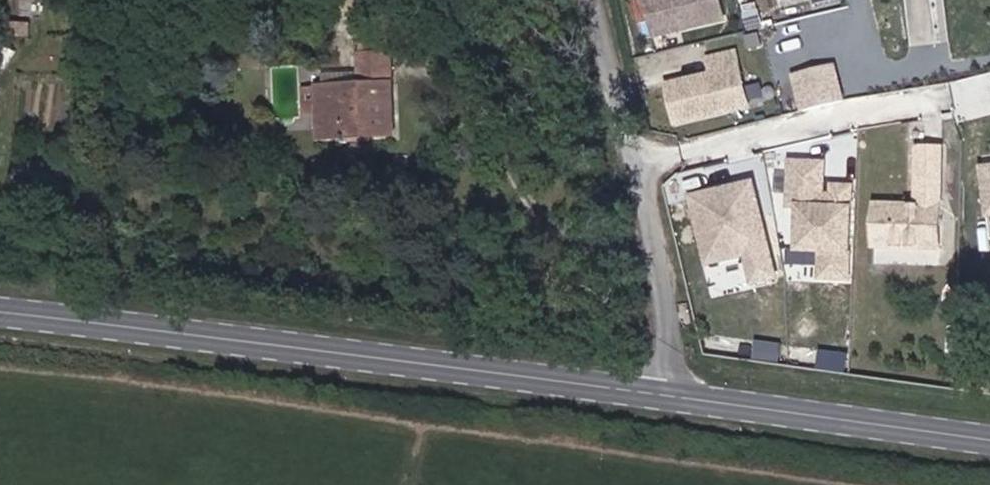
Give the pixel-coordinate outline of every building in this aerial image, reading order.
[(713,0),(641,0),(649,32),(717,14),(713,0)] [(671,119),(742,101),(729,48),(703,54),(706,70),(702,71),(703,74),(694,77),(693,73),(661,81),(671,119)] [(360,55),(361,86),(315,88),(320,138),(345,136),(345,126),(371,125),(371,135),(393,134),(389,54),(360,55)] [(832,63),(788,73),(798,111),(841,100),(832,63)] [(913,174),(911,203),(872,201),(871,245),(937,247),(942,147),(914,146),(913,174)] [(812,280),(849,282),(855,185),(821,184),(822,160),(787,158),(785,207),(792,208),(790,254),(814,255),(812,280)] [(977,165),(983,222),(989,221),(989,163),(977,165)] [(751,178),(685,193),(702,269),(741,260),(748,287),(775,281),(751,178)]
